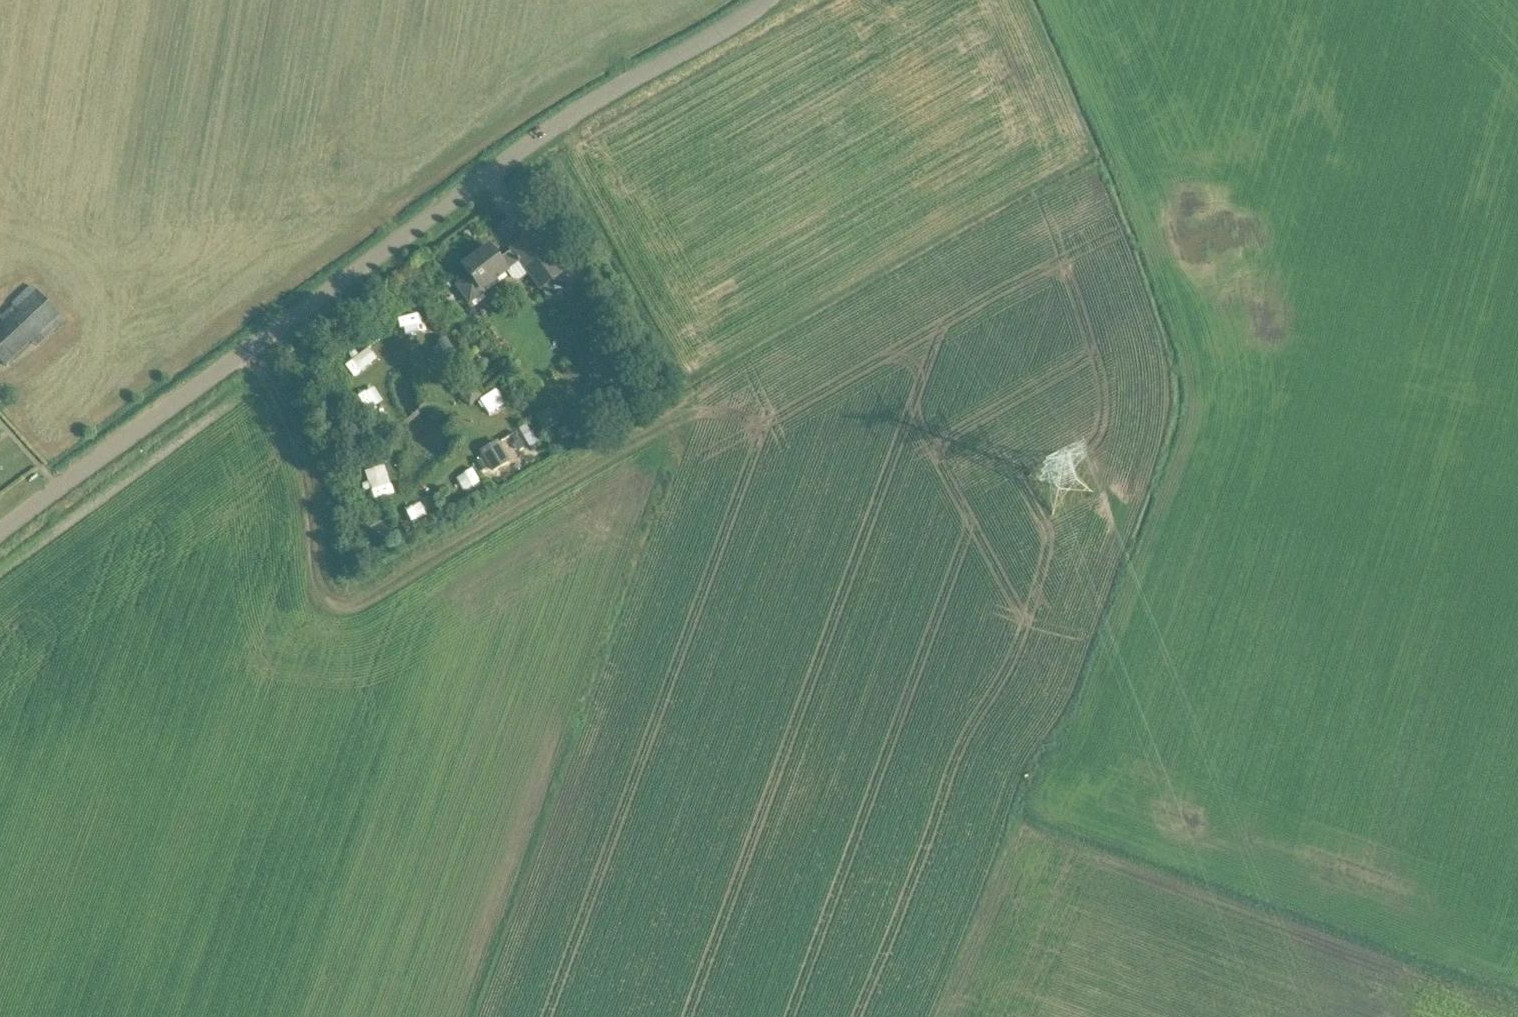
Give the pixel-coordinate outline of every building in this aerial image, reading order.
[(564,273),(546,248),(534,232),(512,249),(513,251),(500,260),(490,247),(464,267),(471,276),(457,286),(471,305),(487,293),(484,289),(508,271),(514,279),(520,280),(529,273),(541,289),(564,273)] [(51,306),(32,286),(13,304),(18,310),(0,327),(0,360),(5,365),(40,333),(46,339),(65,321),(51,306)] [(349,365),(359,376),(379,358),(369,347),(349,365)] [(480,402),(489,417),(505,407),(497,392),(480,402)] [(545,432),(559,425),(550,408),(536,416),(545,432)] [(480,450),(492,471),(492,472),(511,461),(499,439),(494,442),(486,446),(480,450)] [(474,469),(458,479),(469,496),(485,486),(474,469)] [(374,495),(392,493),(390,473),(372,475),(374,495)] [(426,519),(442,510),(433,495),(417,503),(426,519)]
